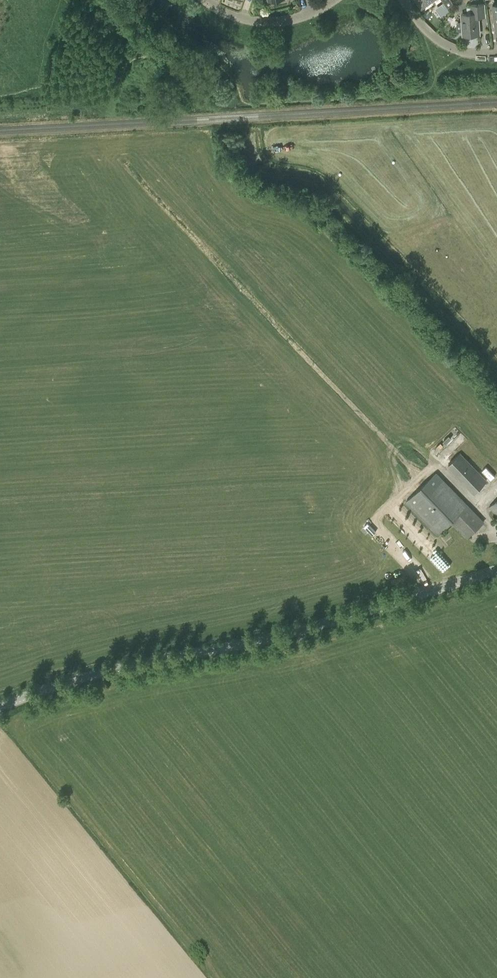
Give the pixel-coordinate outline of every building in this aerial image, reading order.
[(449,10),(453,3),(451,0),(442,0),(449,10)] [(457,30),(460,31),(463,31),(464,35),(479,34),(478,17),(485,17),(484,4),(471,5),(472,13),(462,14),(463,22),(459,22),(457,23),(456,25),(457,30)] [(474,493),(487,481),(460,453),(447,465),(474,493)] [(484,466),(479,470),(488,480),(493,476),(484,466)] [(405,503),(437,536),(451,523),(467,539),(485,522),(437,472),(405,503)]
